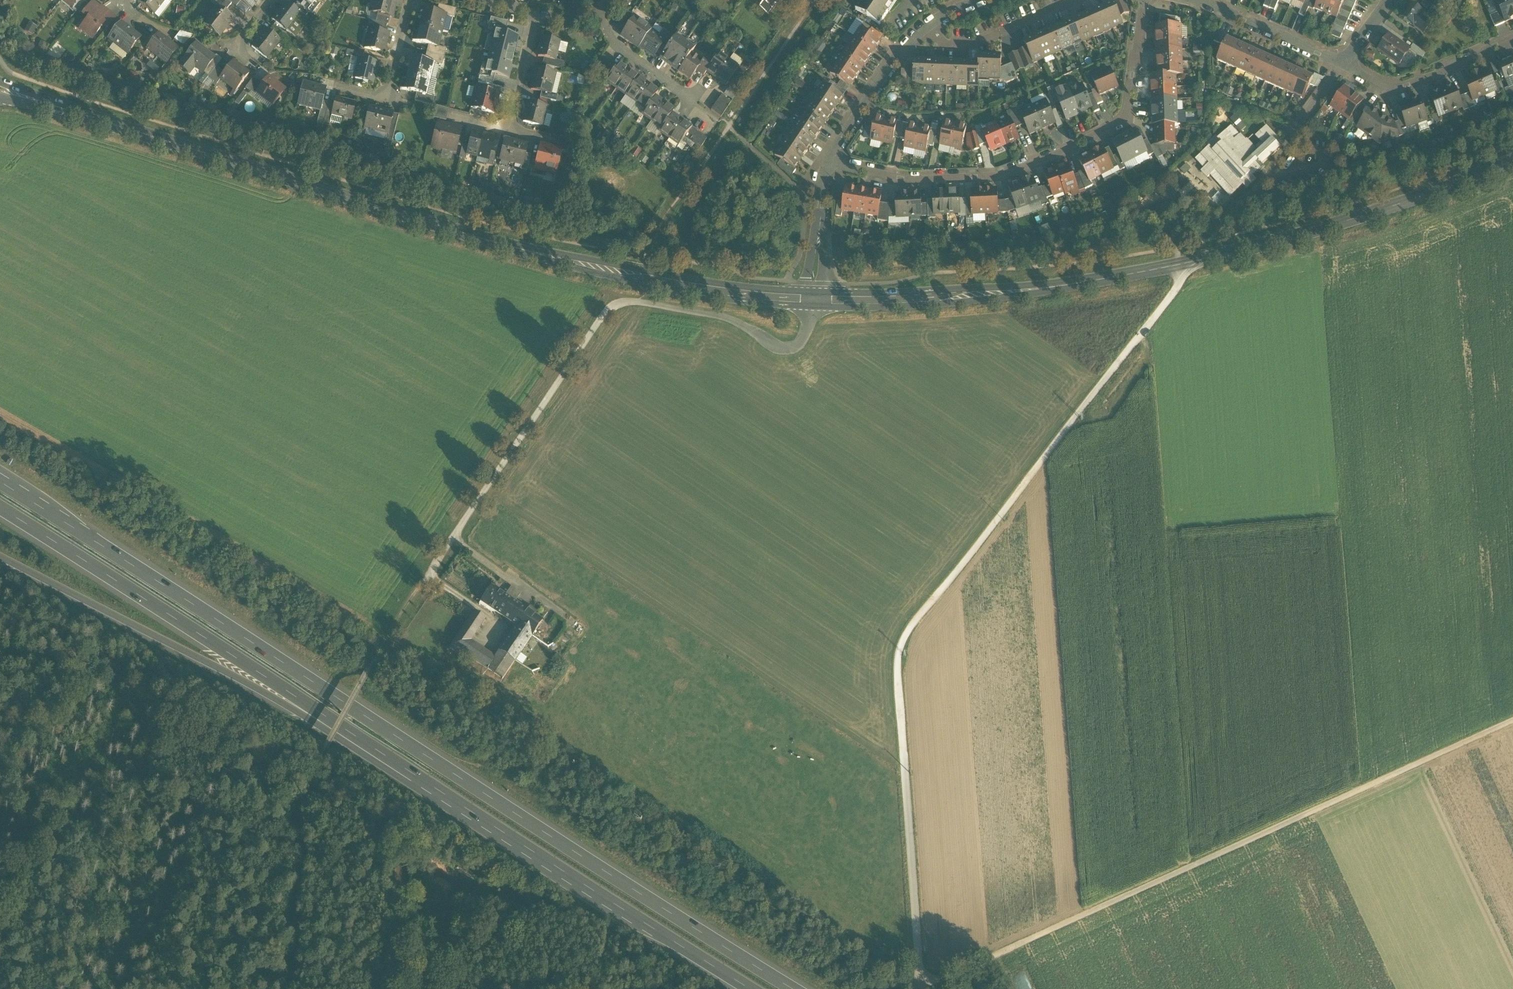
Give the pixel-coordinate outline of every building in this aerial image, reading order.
[(74,14),(83,3),(78,0),(73,7),(72,6),(69,10),(74,14)] [(153,14),(164,0),(139,0),(138,2),(153,14)] [(166,0),(164,0),(153,14),(159,18),(170,3),(166,0)] [(224,12),(231,3),(226,0),(216,0),(212,4),(216,7),(216,6),(224,12)] [(250,10),(258,0),(237,0),(240,2),(249,9),(250,10)] [(392,18),(396,0),(372,0),(371,4),(375,5),(373,13),(377,14),(390,17),(392,18)] [(768,13),(777,0),(756,0),(754,3),(768,13)] [(856,10),(863,15),(878,25),(879,25),(888,12),(885,10),(892,0),(862,0),(856,10)] [(888,12),(889,13),(898,0),(892,0),(885,10),(888,12)] [(1120,17),(1129,13),(1124,0),(1119,0),(1114,2),(1120,17)] [(1269,9),(1273,0),(1266,0),(1264,6),(1269,9)] [(1278,0),(1273,0),(1269,9),(1275,11),(1279,1),(1279,0),(1278,0)] [(1290,6),(1301,10),(1303,4),(1294,0),(1292,0),(1290,6)] [(1305,17),(1308,8),(1312,1),(1310,0),(1305,0),(1303,4),(1301,10),(1299,15),(1305,17)] [(1314,11),(1315,9),(1318,0),(1312,0),(1312,1),(1308,8),(1314,11)] [(1331,0),(1318,0),(1315,9),(1326,14),(1331,0)] [(1326,14),(1337,18),(1338,15),(1340,10),(1342,5),(1344,0),(1331,0),(1326,14)] [(1355,5),(1344,0),(1342,5),(1353,10),(1355,5)] [(1505,22),(1506,22),(1512,18),(1512,0),(1495,0),(1494,3),(1496,7),(1498,13),(1501,12),(1505,22)] [(311,7),(304,1),(300,6),(309,13),(312,15),(316,10),(312,6),(311,7)] [(240,2),(236,7),(245,15),(249,9),(240,2)] [(1114,2),(1103,7),(1113,29),(1123,24),(1120,17),(1114,2)] [(92,38),(102,25),(105,22),(101,19),(106,13),(100,9),(93,3),(84,15),(89,19),(81,29),(92,38)] [(273,20),(287,31),(301,14),(293,8),(286,3),(273,20)] [(301,14),(305,17),(309,13),(300,6),(297,3),(293,8),(301,14)] [(1414,26),(1424,33),(1431,24),(1423,18),(1421,21),(1419,19),(1421,16),(1423,13),(1411,4),(1402,17),(1414,26)] [(453,18),(454,18),(456,10),(439,5),(437,13),(446,16),(453,18)] [(1353,10),(1342,5),(1340,10),(1351,15),(1353,10)] [(102,6),(100,9),(106,13),(101,19),(105,22),(102,25),(107,29),(115,17),(102,6)] [(209,29),(218,36),(224,28),(223,28),(227,23),(228,23),(232,19),(224,12),(216,6),(216,7),(206,20),(212,25),(209,29)] [(1427,15),(1440,24),(1447,15),(1434,6),(1427,15)] [(185,9),(177,7),(176,14),(184,16),(185,9)] [(1103,7),(1093,11),(1103,33),(1113,29),(1103,7)] [(1498,13),(1496,7),(1488,11),(1490,16),(1498,13)] [(422,19),(420,26),(442,32),(446,16),(437,13),(420,9),(418,18),(422,19)] [(1351,15),(1340,10),(1338,15),(1349,20),(1351,15)] [(619,21),(627,27),(634,16),(627,11),(619,21)] [(1093,11),(1084,15),(1093,37),(1103,33),(1093,11)] [(373,13),(370,12),(369,20),(375,22),(377,14),(373,13)] [(1490,17),(1495,28),(1506,22),(1505,22),(1501,12),(1498,13),(1490,16),(1490,17)] [(305,17),(301,14),(287,31),(295,38),(303,27),(299,25),(305,17)] [(377,14),(375,22),(387,25),(388,25),(390,17),(377,14)] [(874,30),(878,25),(863,15),(859,20),(872,29),(874,30)] [(1084,15),(1074,20),(1083,41),(1093,37),(1084,15)] [(1349,20),(1338,15),(1337,18),(1336,20),(1347,25),(1349,20)] [(450,30),(453,18),(446,16),(442,32),(448,33),(449,30),(450,30)] [(639,48),(639,47),(651,30),(652,29),(634,16),(627,27),(621,35),(639,48)] [(1154,32),(1155,39),(1181,38),(1181,25),(1176,25),(1176,18),(1160,16),(1160,26),(1156,26),(1156,32),(1154,32)] [(491,18),(487,30),(495,32),(495,31),(505,33),(508,22),(491,18)] [(202,24),(209,29),(212,25),(206,20),(202,24)] [(387,25),(375,22),(369,20),(367,28),(369,28),(372,29),(385,32),(387,25)] [(872,29),(859,20),(856,25),(861,28),(869,34),(872,29)] [(1074,20),(1064,24),(1073,46),(1083,41),(1074,20)] [(1347,25),(1336,20),(1334,25),(1344,30),(1347,25)] [(37,28),(29,23),(24,31),(32,36),(37,28)] [(114,43),(127,54),(140,38),(121,23),(109,38),(115,42),(114,43)] [(1064,24),(1054,28),(1063,50),(1073,46),(1064,24)] [(660,36),(663,31),(655,25),(652,29),(651,30),(660,36)] [(861,28),(856,25),(850,34),(854,38),(861,28)] [(1344,30),(1334,25),(1332,30),(1342,35),(1344,30)] [(438,48),(442,32),(420,26),(418,33),(414,33),(412,41),(429,45),(438,48)] [(268,32),(277,39),(280,34),(272,27),(268,32)] [(861,28),(854,38),(874,51),(880,42),(869,34),(861,28)] [(1054,28),(1044,33),(1053,54),(1063,50),(1054,28)] [(251,47),(265,58),(273,49),(270,47),(273,43),(275,45),(279,40),(277,39),(268,32),(264,29),(251,47)] [(367,49),(384,53),(389,33),(385,32),(372,29),(367,49)] [(884,36),(874,30),(872,29),(869,34),(880,42),(884,36)] [(656,53),(663,44),(664,40),(660,36),(651,30),(639,47),(653,57),(656,53)] [(1342,35),(1332,30),(1329,35),(1340,39),(1342,35)] [(505,33),(495,31),(495,32),(490,51),(513,57),(515,51),(514,51),(518,37),(505,33)] [(663,31),(660,36),(664,40),(663,44),(668,47),(674,39),(663,31)] [(1214,41),(1219,44),(1223,33),(1219,31),(1214,41)] [(175,40),(185,48),(194,36),(181,32),(175,40)] [(678,33),(674,39),(668,47),(661,57),(660,58),(669,65),(687,40),(678,33)] [(1044,33),(1034,37),(1043,59),(1053,54),(1044,33)] [(1228,35),(1223,33),(1219,44),(1224,46),(1227,39),(1228,35)] [(147,49),(166,63),(177,49),(159,34),(155,40),(152,40),(150,42),(150,46),(147,49)] [(1378,50),(1399,65),(1410,50),(1389,35),(1378,50)] [(1033,63),(1043,59),(1034,37),(1024,41),(1027,48),(1033,63)] [(543,58),(554,61),(554,60),(556,52),(559,42),(542,38),(538,56),(543,58)] [(854,38),(848,47),(868,60),(874,51),(854,38)] [(1157,45),(1157,51),(1181,50),(1181,38),(1155,39),(1155,45),(1157,45)] [(1217,61),(1227,65),(1237,44),(1227,39),(1224,46),(1217,61)] [(679,71),(691,54),(696,46),(687,40),(669,65),(679,71)] [(47,45),(41,41),(37,48),(44,52),(47,45)] [(568,44),(559,42),(556,52),(565,54),(568,44)] [(123,60),(127,54),(114,43),(109,49),(123,60)] [(187,73),(188,74),(194,66),(203,73),(215,59),(214,58),(196,44),(179,66),(179,67),(180,67),(188,73),(187,73)] [(656,53),(661,57),(668,47),(663,44),(656,53)] [(1246,48),(1237,44),(1227,65),(1236,70),(1246,48)] [(429,45),(427,53),(444,58),(446,49),(438,48),(429,45)] [(1414,45),(1410,50),(1423,59),(1426,54),(1414,45)] [(848,47),(842,56),(862,69),(868,60),(848,47)] [(338,50),(331,48),(330,55),(337,57),(338,50)] [(1029,67),(1034,65),(1033,63),(1027,48),(1022,50),(1029,67)] [(1256,52),(1246,48),(1236,70),(1246,74),(1256,52)] [(1025,69),(1029,67),(1022,50),(1018,52),(1025,69)] [(1155,57),(1156,63),(1182,62),(1181,50),(1157,51),(1157,56),(1155,57)] [(358,59),(362,60),(363,54),(351,51),(350,57),(351,57),(358,59)] [(511,64),(513,57),(490,51),(485,71),(485,72),(495,74),(507,77),(511,63),(511,64)] [(1374,53),(1367,51),(1365,58),(1372,60),(1374,53)] [(1020,71),(1025,69),(1018,52),(1013,54),(1020,71)] [(1265,56),(1256,52),(1246,74),(1255,78),(1265,56)] [(444,58),(427,53),(425,61),(434,63),(434,64),(442,66),(444,58)] [(702,62),(691,54),(679,71),(690,79),(696,70),(702,62)] [(1016,73),(1020,71),(1013,54),(1009,56),(1012,64),(1016,73)] [(607,58),(602,55),(595,65),(600,68),(607,58)] [(716,79),(728,62),(719,55),(714,61),(706,72),(712,76),(713,75),(716,78),(715,78),(716,79)] [(733,55),(728,62),(738,69),(743,62),(733,55)] [(979,55),(979,63),(978,79),(989,79),(990,56),(979,55)] [(203,73),(208,77),(216,67),(221,60),(216,56),(214,58),(215,59),(203,73)] [(696,70),(704,76),(706,72),(714,61),(707,56),(702,62),(696,70)] [(842,56),(836,64),(856,78),(862,69),(842,56)] [(1001,56),(990,56),(989,79),(1000,80),(1001,69),(1001,56)] [(1275,61),(1265,56),(1255,78),(1265,83),(1275,61)] [(358,59),(351,57),(346,75),(355,77),(357,67),(356,67),(358,59)] [(410,67),(408,74),(430,79),(434,64),(434,63),(425,61),(408,57),(406,66),(410,67)] [(542,65),(562,70),(564,62),(554,60),(554,61),(543,58),(542,65)] [(612,62),(607,58),(600,68),(605,72),(612,62)] [(355,79),(372,83),(377,64),(362,60),(358,59),(356,67),(357,67),(355,77),(355,79)] [(1509,88),(1512,86),(1512,59),(1499,65),(1502,73),(1500,74),(1502,79),(1505,78),(1509,88)] [(913,84),(924,85),(925,61),(914,60),(913,84)] [(220,79),(235,91),(248,74),(232,61),(223,73),(219,78),(220,79)] [(936,61),(925,61),(924,85),(926,85),(934,85),(935,85),(936,61)] [(947,62),(936,61),(935,85),(936,85),(944,85),(946,85),(947,62)] [(1284,65),(1275,61),(1265,83),(1274,87),(1284,65)] [(159,69),(150,62),(146,66),(155,74),(159,69)] [(617,65),(612,62),(605,72),(610,75),(617,65)] [(738,69),(728,62),(716,79),(717,79),(720,81),(720,82),(726,86),(729,82),(738,69)] [(750,66),(745,62),(741,67),(747,71),(750,66)] [(957,62),(947,62),(946,85),(957,86),(957,62)] [(968,62),(957,62),(957,86),(967,86),(968,62)] [(979,63),(968,62),(967,86),(978,87),(978,79),(979,63)] [(1158,70),(1158,76),(1175,75),(1182,75),(1182,62),(1156,63),(1156,70),(1158,70)] [(1495,76),(1500,74),(1502,73),(1499,65),(1498,63),(1491,67),(1495,76)] [(438,81),(442,66),(434,64),(430,79),(437,81),(438,81)] [(606,81),(616,89),(628,71),(627,71),(624,69),(624,68),(618,64),(617,65),(610,75),(606,81)] [(856,78),(836,64),(830,74),(841,81),(850,87),(856,78)] [(1001,69),(1000,80),(1007,83),(1018,78),(1016,73),(1012,64),(1001,69)] [(1294,69),(1284,65),(1274,87),(1284,91),(1294,69)] [(223,73),(216,67),(208,77),(213,81),(216,83),(220,79),(219,78),(223,73)] [(541,92),(549,94),(554,74),(535,69),(535,71),(534,71),(531,80),(532,80),(530,90),(541,92)] [(729,82),(731,84),(739,90),(749,76),(738,69),(729,82)] [(1303,74),(1294,69),(1284,91),(1293,95),(1303,74)] [(485,71),(481,70),(478,82),(490,86),(492,86),(495,74),(485,72),(485,71)] [(1097,89),(1100,95),(1118,87),(1110,70),(1099,75),(1099,74),(1092,77),(1097,89)] [(616,89),(626,96),(638,78),(632,74),(632,75),(628,72),(629,71),(628,71),(616,89)] [(1477,73),(1474,74),(1484,96),(1495,92),(1492,84),(1486,71),(1478,75),(1477,73)] [(430,79),(408,74),(406,81),(402,80),(400,89),(417,93),(426,96),(426,95),(430,79)] [(561,76),(554,74),(549,94),(556,95),(561,76)] [(1313,78),(1303,74),(1293,95),(1303,100),(1310,85),(1313,78)] [(1310,85),(1314,87),(1319,76),(1314,74),(1313,78),(1310,85)] [(1474,101),(1484,96),(1474,74),(1471,75),(1472,77),(1464,81),(1470,93),(1473,101),(1474,101)] [(585,79),(578,75),(577,80),(577,85),(583,86),(585,79)] [(1149,82),(1150,88),(1176,87),(1175,75),(1158,76),(1151,76),(1151,82),(1149,82)] [(208,87),(213,81),(208,77),(203,84),(208,87)] [(144,80),(138,78),(135,85),(141,87),(144,80)] [(251,93),(255,96),(257,93),(263,85),(253,78),(245,88),(251,93)] [(257,93),(273,105),(284,90),(268,78),(263,85),(257,93)] [(626,96),(635,102),(648,85),(647,85),(643,83),(644,82),(638,78),(626,96)] [(434,91),(437,81),(430,79),(426,95),(434,97),(434,91)] [(978,79),(978,87),(989,87),(989,79),(978,79)] [(850,87),(841,81),(838,86),(846,92),(848,93),(851,88),(850,87)] [(320,111),(323,102),(326,88),(303,82),(297,105),(320,111)] [(1495,92),(1496,96),(1502,93),(1498,82),(1492,84),(1495,92)] [(732,100),(739,90),(731,84),(724,94),(732,100)] [(823,84),(817,93),(837,106),(843,97),(834,91),(823,84)] [(635,102),(645,109),(654,97),(658,92),(652,88),(651,88),(648,86),(648,85),(635,102)] [(498,95),(499,95),(501,89),(492,86),(490,86),(489,93),(498,95)] [(838,86),(834,91),(843,97),(846,92),(838,86)] [(1070,91),(1079,113),(1091,108),(1092,108),(1087,97),(1082,86),(1070,91)] [(1453,86),(1442,91),(1451,113),(1462,108),(1458,98),(1453,86)] [(1509,88),(1504,90),(1507,96),(1512,94),(1512,86),(1509,88)] [(472,98),(475,89),(468,87),(466,97),(472,98)] [(1055,92),(1053,87),(1047,90),(1053,104),(1059,102),(1055,92)] [(1079,113),(1070,91),(1068,87),(1055,92),(1059,102),(1067,120),(1079,114),(1079,113)] [(1152,95),(1152,101),(1176,100),(1176,87),(1150,88),(1150,95),(1152,95)] [(1331,108),(1339,113),(1353,94),(1345,88),(1339,96),(1331,107),(1331,108)] [(470,108),(493,114),(498,95),(489,93),(475,89),(472,98),(470,108)] [(1093,94),(1098,105),(1103,103),(1100,95),(1097,89),(1091,91),(1093,94)] [(1440,117),(1451,113),(1442,91),(1430,95),(1436,109),(1439,117),(1440,117)] [(247,95),(243,92),(235,102),(238,106),(247,95)] [(538,103),(548,106),(550,101),(556,102),(557,96),(556,95),(549,94),(541,92),(539,98),(540,98),(538,103)] [(1324,107),(1329,111),(1331,108),(1331,107),(1339,96),(1334,92),(1329,99),(1324,107)] [(269,110),(273,105),(257,93),(255,96),(251,93),(249,95),(269,110)] [(415,101),(432,105),(434,97),(426,95),(426,96),(417,93),(415,101)] [(817,93),(811,102),(831,115),(837,106),(817,93)] [(1470,93),(1464,96),(1470,109),(1476,107),(1474,101),(1473,101),(1470,93)] [(1091,108),(1094,113),(1100,111),(1098,105),(1093,94),(1087,97),(1092,108),(1091,108)] [(1363,101),(1353,94),(1339,113),(1348,120),(1349,120),(1354,113),(1363,101)] [(178,99),(164,95),(162,102),(176,107),(178,99)] [(721,95),(717,100),(728,107),(731,102),(721,95)] [(620,104),(630,111),(635,102),(626,96),(620,104)] [(1464,112),(1470,109),(1464,96),(1458,98),(1462,108),(1464,112)] [(642,114),(652,121),(664,104),(663,103),(663,104),(659,102),(660,101),(654,97),(645,109),(642,114)] [(330,122),(340,125),(342,117),(351,119),(355,103),(335,98),(334,104),(331,115),(332,115),(330,122)] [(1419,99),(1409,102),(1417,125),(1426,121),(1427,121),(1423,110),(1419,99)] [(717,100),(714,105),(724,112),(728,107),(717,100)] [(1150,106),(1151,113),(1177,112),(1177,111),(1176,103),(1176,100),(1152,101),(1152,106),(1150,106)] [(1033,107),(1042,129),(1055,123),(1050,112),(1046,101),(1033,107)] [(334,104),(329,103),(323,102),(320,111),(317,123),(323,124),(324,123),(329,124),(330,122),(332,115),(331,115),(334,104)] [(639,117),(642,114),(645,109),(635,102),(630,111),(639,117)] [(811,102),(805,111),(825,124),(831,115),(811,102)] [(1417,125),(1409,102),(1399,106),(1402,114),(1407,128),(1417,125)] [(523,122),(540,126),(543,115),(544,115),(546,107),(527,103),(523,122)] [(652,121),(661,128),(671,114),(674,111),(668,106),(667,107),(664,105),(664,104),(652,121)] [(714,105),(710,110),(721,117),(724,112),(714,105)] [(434,118),(446,121),(449,109),(447,109),(436,106),(434,118)] [(387,134),(392,114),(393,113),(370,107),(365,128),(366,129),(387,134)] [(1013,111),(1020,127),(1025,125),(1020,113),(1023,112),(1021,107),(1013,111)] [(1030,135),(1042,129),(1033,107),(1023,112),(1020,113),(1025,125),(1030,135)] [(1427,124),(1433,122),(1430,111),(1429,108),(1423,110),(1427,121),(1426,121),(1427,124)] [(1358,128),(1366,134),(1380,115),(1372,109),(1365,118),(1358,128)] [(1436,109),(1430,111),(1433,122),(1434,125),(1442,122),(1440,117),(1439,117),(1436,109)] [(1055,123),(1058,129),(1063,126),(1056,110),(1050,112),(1055,123)] [(805,111),(799,120),(819,133),(825,124),(805,111)] [(1020,127),(1013,111),(1007,113),(1010,120),(1014,129),(1020,127)] [(1153,126),(1156,125),(1173,125),(1177,125),(1177,112),(1151,113),(1151,120),(1153,120),(1153,126)] [(1352,126),(1353,125),(1359,116),(1354,113),(1349,120),(1348,120),(1346,122),(1352,126)] [(385,138),(393,140),(399,115),(392,114),(387,134),(385,138)] [(659,131),(669,138),(681,121),(680,121),(677,119),(677,118),(671,114),(661,128),(659,131)] [(1396,116),(1399,122),(1401,130),(1407,128),(1402,114),(1396,116)] [(543,115),(540,126),(549,128),(552,117),(544,115),(543,115)] [(1360,115),(1359,116),(1353,125),(1358,128),(1365,118),(1360,115)] [(1385,118),(1380,115),(1366,134),(1380,144),(1398,138),(1393,124),(1392,124),(1384,119),(1385,118)] [(588,120),(581,116),(578,124),(585,127),(588,120)] [(872,141),(881,143),(886,120),(876,117),(870,141),(872,141)] [(1238,119),(1233,124),(1240,131),(1245,126),(1238,119)] [(799,120),(793,129),(813,142),(819,133),(799,120)] [(897,122),(886,120),(881,143),(892,145),(894,138),(897,122)] [(997,126),(1006,145),(1019,139),(1014,129),(1010,120),(997,126)] [(655,136),(659,131),(661,128),(652,121),(646,130),(655,136)] [(681,121),(669,138),(679,145),(681,142),(684,138),(691,128),(685,124),(684,124),(681,122),(682,121),(681,121)] [(939,121),(937,131),(934,144),(940,146),(945,122),(939,121)] [(1417,125),(1419,130),(1420,132),(1429,129),(1428,127),(1434,125),(1433,122),(1427,124),(1426,121),(1417,125)] [(894,138),(900,139),(903,124),(897,122),(894,138)] [(940,146),(951,148),(956,125),(945,122),(940,146)] [(1403,136),(1401,130),(1399,122),(1393,124),(1398,138),(1403,136)] [(909,125),(903,124),(900,139),(906,140),(909,125)] [(453,152),(454,152),(460,130),(438,125),(433,147),(443,149),(453,152)] [(904,148),(915,150),(920,127),(909,125),(906,140),(904,148)] [(967,127),(956,125),(951,148),(962,150),(967,127)] [(1173,125),(1156,125),(1157,145),(1166,144),(1174,144),(1173,125)] [(1419,130),(1417,125),(1407,128),(1401,130),(1403,136),(1419,130)] [(988,143),(983,132),(980,126),(975,128),(977,133),(980,146),(988,143)] [(983,132),(988,143),(991,151),(1006,145),(997,126),(983,132)] [(864,139),(870,140),(872,128),(867,127),(864,139)] [(931,130),(920,127),(915,150),(926,153),(927,146),(931,130)] [(1263,143),(1255,150),(1248,157),(1251,160),(1252,159),(1260,167),(1262,165),(1283,146),(1266,127),(1256,136),(1262,142),(1263,143)] [(691,128),(684,138),(689,141),(696,132),(691,128)] [(1261,168),(1260,167),(1252,159),(1251,160),(1248,157),(1255,150),(1254,149),(1247,141),(1245,142),(1240,136),(1238,137),(1230,128),(1218,139),(1216,137),(1207,146),(1209,148),(1197,159),(1205,168),(1201,171),(1208,178),(1211,174),(1220,183),(1224,179),(1227,182),(1222,186),(1231,196),(1243,185),(1247,188),(1255,180),(1252,176),(1259,170),(1261,168)] [(364,135),(385,140),(385,138),(387,134),(366,129),(364,135)] [(793,129),(787,138),(807,151),(813,142),(793,129)] [(1329,130),(1322,129),(1320,135),(1327,137),(1329,130)] [(933,148),(934,144),(937,131),(931,130),(927,146),(933,148)] [(611,135),(606,131),(600,140),(605,144),(611,135)] [(1127,133),(1123,135),(1135,158),(1146,153),(1147,152),(1142,143),(1136,131),(1127,135),(1127,133)] [(477,157),(483,134),(472,132),(468,146),(466,154),(467,154),(477,157)] [(696,132),(689,141),(694,145),(701,135),(696,132)] [(546,133),(544,142),(554,145),(556,135),(546,133)] [(620,137),(615,133),(610,140),(616,144),(620,137)] [(970,135),(973,151),(980,149),(980,146),(977,133),(970,135)] [(494,137),(483,134),(477,157),(488,159),(490,152),(494,137)] [(1344,138),(1336,134),(1333,142),(1341,145),(1344,138)] [(701,135),(694,145),(700,149),(706,139),(701,135)] [(1135,158),(1123,135),(1120,137),(1121,138),(1113,143),(1119,155),(1123,164),(1124,164),(1135,158)] [(561,151),(568,153),(571,140),(558,137),(556,148),(561,150),(561,151)] [(390,148),(393,140),(385,138),(385,140),(383,146),(390,148)] [(691,149),(694,145),(689,141),(684,138),(681,142),(691,149)] [(787,138),(781,147),(801,160),(807,151),(787,138)] [(1148,157),(1154,154),(1151,148),(1147,140),(1142,143),(1147,152),(1146,153),(1148,157)] [(501,156),(508,158),(507,161),(508,163),(511,164),(514,164),(520,166),(521,166),(524,154),(526,145),(515,142),(515,144),(504,141),(501,156)] [(881,143),(872,141),(870,148),(880,150),(881,143)] [(542,169),(556,172),(561,151),(561,150),(556,148),(539,144),(533,168),(542,170),(542,169)] [(1157,145),(1151,148),(1154,154),(1157,159),(1162,156),(1165,155),(1165,152),(1166,152),(1166,144),(1157,145)] [(459,158),(465,160),(467,154),(466,154),(468,146),(462,145),(459,158)] [(1405,148),(1399,145),(1396,152),(1402,155),(1405,148)] [(641,152),(635,147),(630,154),(636,158),(641,152)] [(795,169),(801,160),(781,147),(775,156),(781,160),(794,169),(795,169)] [(915,150),(904,148),(903,154),(914,156),(915,150)] [(1090,154),(1101,175),(1113,170),(1111,167),(1103,151),(1102,148),(1090,154)] [(1117,164),(1113,157),(1109,148),(1103,151),(1111,167),(1117,164)] [(451,160),(453,152),(443,149),(440,158),(451,160)] [(924,160),(926,153),(915,150),(914,156),(913,157),(924,160)] [(486,165),(492,167),(496,153),(490,152),(488,159),(486,165)] [(1150,160),(1148,157),(1146,153),(1135,158),(1139,165),(1150,160)] [(519,170),(527,172),(531,155),(524,154),(521,166),(520,166),(519,170)] [(1089,181),(1101,175),(1090,154),(1079,160),(1084,170),(1089,181)] [(1119,155),(1113,157),(1117,164),(1120,171),(1126,168),(1124,164),(1123,164),(1119,155)] [(648,160),(642,156),(639,161),(645,165),(648,160)] [(1168,167),(1162,156),(1157,159),(1162,169),(1168,167)] [(476,162),(486,165),(488,159),(477,157),(476,162)] [(1139,165),(1135,158),(1124,164),(1126,168),(1127,171),(1139,165)] [(778,166),(791,178),(796,170),(795,169),(794,169),(781,160),(778,166)] [(1121,173),(1120,171),(1117,164),(1111,167),(1113,170),(1101,175),(1104,182),(1121,173)] [(1191,170),(1186,164),(1180,170),(1185,175),(1191,170)] [(1068,165),(1056,170),(1064,192),(1065,194),(1070,193),(1072,194),(1073,196),(1078,194),(1078,192),(1072,177),(1068,165)] [(1064,192),(1056,170),(1044,174),(1048,185),(1053,197),(1064,192)] [(1089,181),(1084,170),(1078,173),(1079,174),(1085,189),(1092,186),(1089,181)] [(1072,177),(1078,192),(1085,189),(1079,174),(1072,177)] [(1190,183),(1183,176),(1175,184),(1181,191),(1190,183)] [(1033,179),(1020,183),(1029,205),(1040,201),(1041,201),(1037,190),(1033,179)] [(1017,210),(1029,205),(1020,183),(1008,187),(1013,199),(1017,210)] [(1048,185),(1042,187),(1047,199),(1053,197),(1048,185)] [(842,211),(854,213),(858,190),(852,189),(852,187),(847,186),(844,204),(842,211)] [(1047,199),(1042,187),(1037,190),(1041,201),(1040,201),(1042,207),(1049,204),(1047,199)] [(858,188),(858,190),(854,213),(866,215),(870,192),(864,191),(864,189),(858,188)] [(876,192),(870,192),(866,215),(878,217),(880,203),(882,191),(876,190),(876,192)] [(973,215),(985,214),(984,190),(972,191),(972,202),(973,215)] [(996,190),(984,190),(985,214),(997,214),(997,202),(996,190)] [(959,191),(946,192),(947,214),(958,214),(958,211),(960,211),(959,200),(959,191)] [(936,214),(947,214),(946,192),(933,193),(933,201),(934,213),(936,212),(936,214)] [(920,193),(908,194),(909,218),(921,217),(921,208),(921,205),(920,193)] [(909,218),(908,194),(896,194),(897,206),(897,218),(909,218)] [(966,217),(966,202),(966,199),(959,200),(960,211),(958,211),(958,214),(959,218),(966,217)] [(1013,199),(1005,201),(1008,213),(1016,210),(1017,210),(1013,199)] [(928,201),(928,204),(928,217),(928,219),(936,219),(936,214),(936,212),(934,213),(933,201),(928,201)] [(1008,213),(1005,201),(997,202),(997,214),(1008,213)] [(1029,205),(1032,214),(1043,209),(1042,207),(1040,201),(1029,205)] [(888,219),(889,207),(889,205),(880,203),(878,217),(877,221),(888,222),(888,219)] [(1032,214),(1029,205),(1017,210),(1016,210),(1019,219),(1032,214)] [(897,206),(889,207),(888,219),(889,219),(897,218),(897,206)] [(1108,219),(1105,213),(1099,216),(1101,222),(1108,219)] [(1016,221),(1009,223),(1011,232),(1018,231),(1016,221)] [(494,613),(495,611),(505,596),(491,587),(479,605),(491,613),(494,613)] [(527,611),(505,596),(495,611),(517,626),(527,611)] [(517,626),(500,650),(515,661),(542,621),(527,611),(517,626)] [(475,612),(460,634),(471,641),(485,619),(475,612)] [(495,657),(471,641),(460,634),(452,645),(488,669),(495,658),(495,657)] [(500,650),(495,658),(510,668),(515,661),(500,650)] [(510,668),(495,658),(488,669),(502,679),(510,668)]
